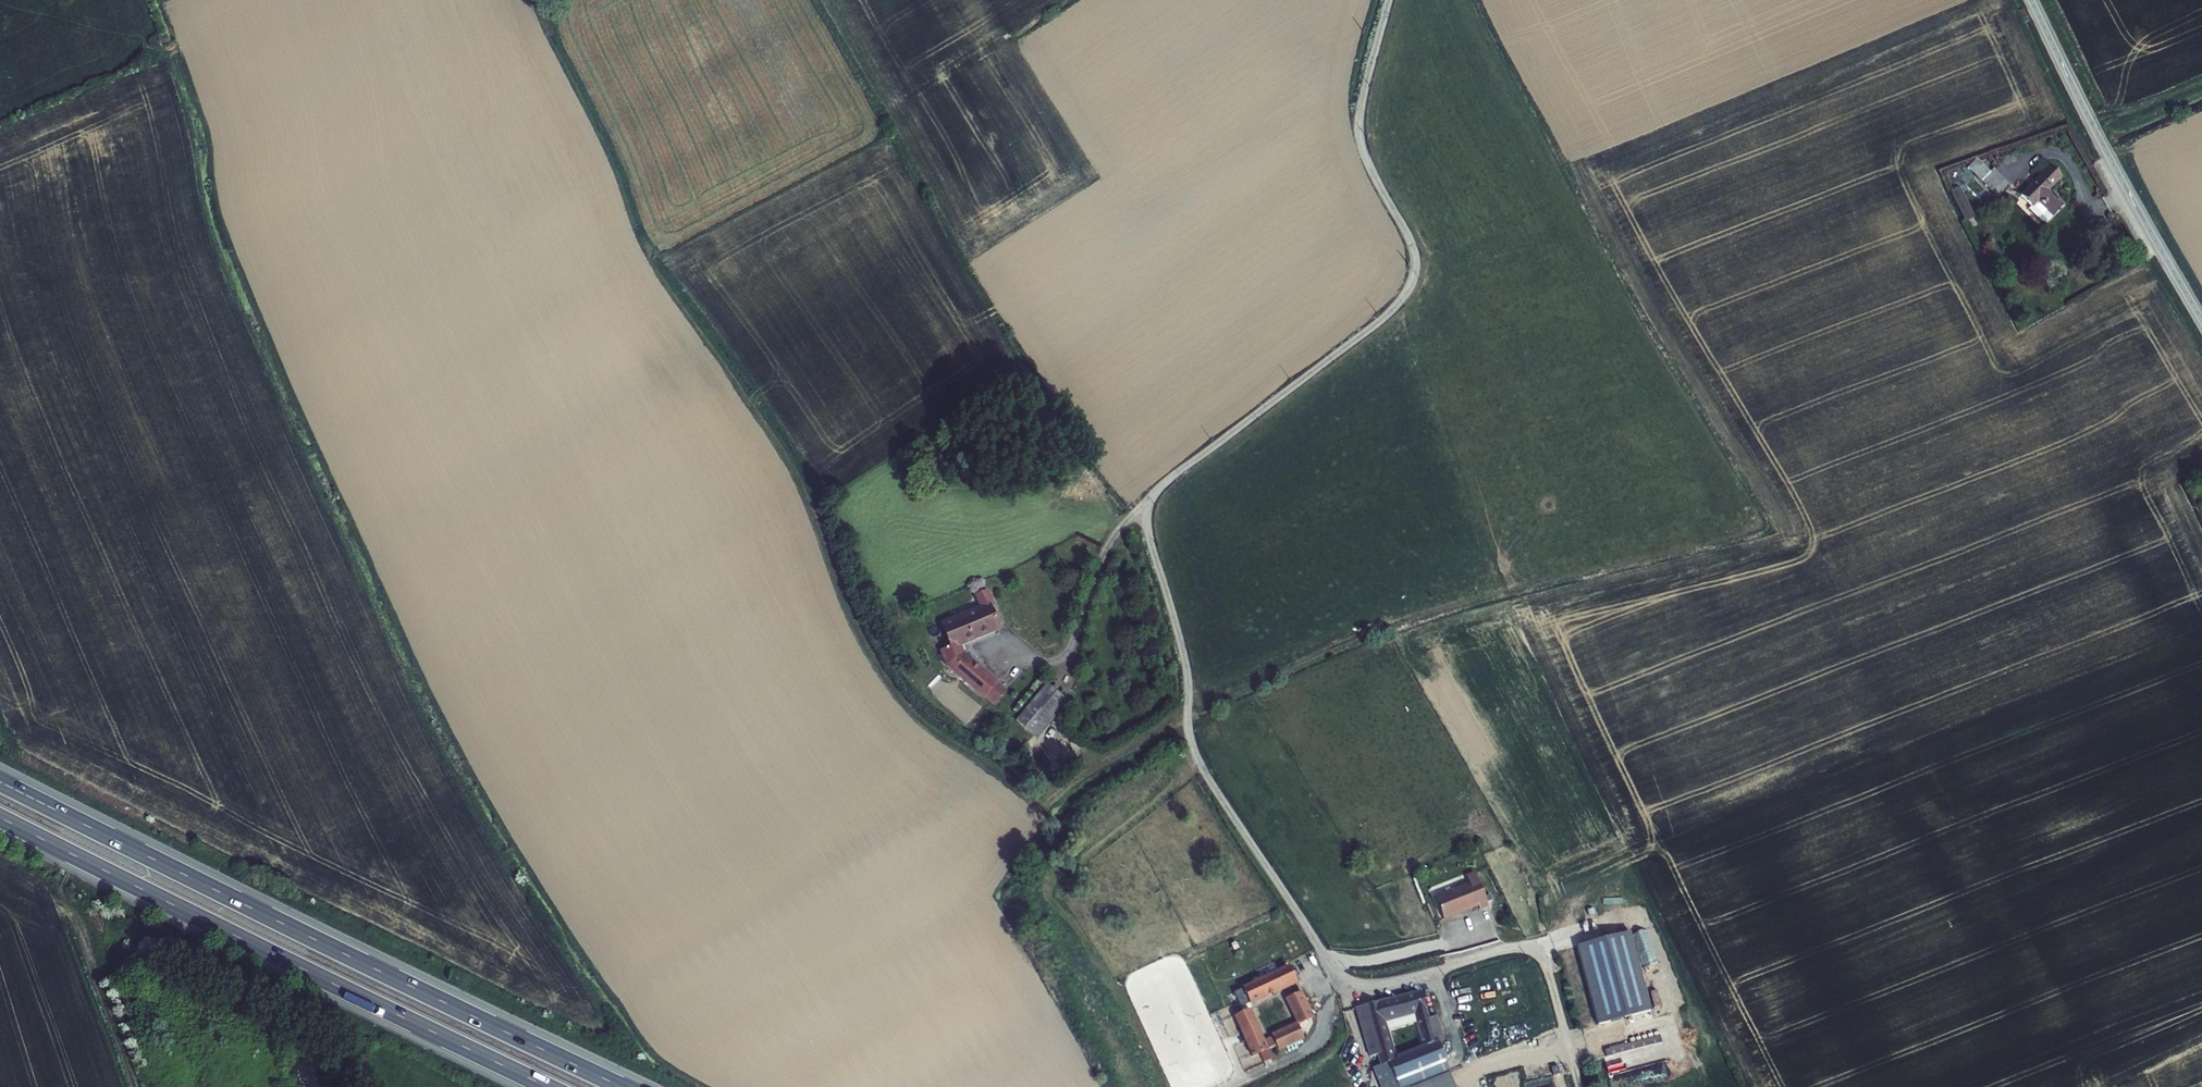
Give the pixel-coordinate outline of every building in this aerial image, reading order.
[(2064,176),(2054,164),(2023,192),(2035,205),(2043,198),(2056,212),(2066,203),(2052,187),(2064,176)] [(2006,178),(1997,168),(1987,177),(1996,187),(2006,178)] [(1965,222),(1975,218),(1960,187),(1951,192),(1965,222)] [(985,603),(937,622),(948,646),(940,650),(943,656),(939,657),(941,664),(946,662),(980,694),(990,683),(961,654),(955,643),(995,627),(985,603)] [(1047,682),(1033,702),(1037,706),(1023,725),(1033,733),(1069,685),(1062,680),(1055,688),(1047,682)] [(1483,905),(1471,872),(1462,875),(1465,883),(1433,896),(1440,918),(1473,905),(1475,908),(1483,905)] [(1577,945),(1596,1024),(1651,1010),(1632,932),(1577,945)] [(1241,991),(1231,995),(1236,1006),(1291,981),(1284,968),(1240,989),(1241,991)] [(1305,1017),(1295,991),(1282,997),(1293,1022),(1271,1032),(1277,1044),(1299,1034),(1306,1031),(1304,1026),(1301,1019),(1305,1017)] [(1439,1061),(1432,1043),(1431,1043),(1416,992),(1359,1006),(1373,1063),(1380,1084),(1439,1061)] [(1247,1012),(1233,1019),(1257,1069),(1272,1063),(1247,1012)] [(1661,1043),(1604,1056),(1609,1076),(1666,1063),(1661,1043)] [(1415,1086),(1454,1086),(1449,1073),(1415,1086)]
